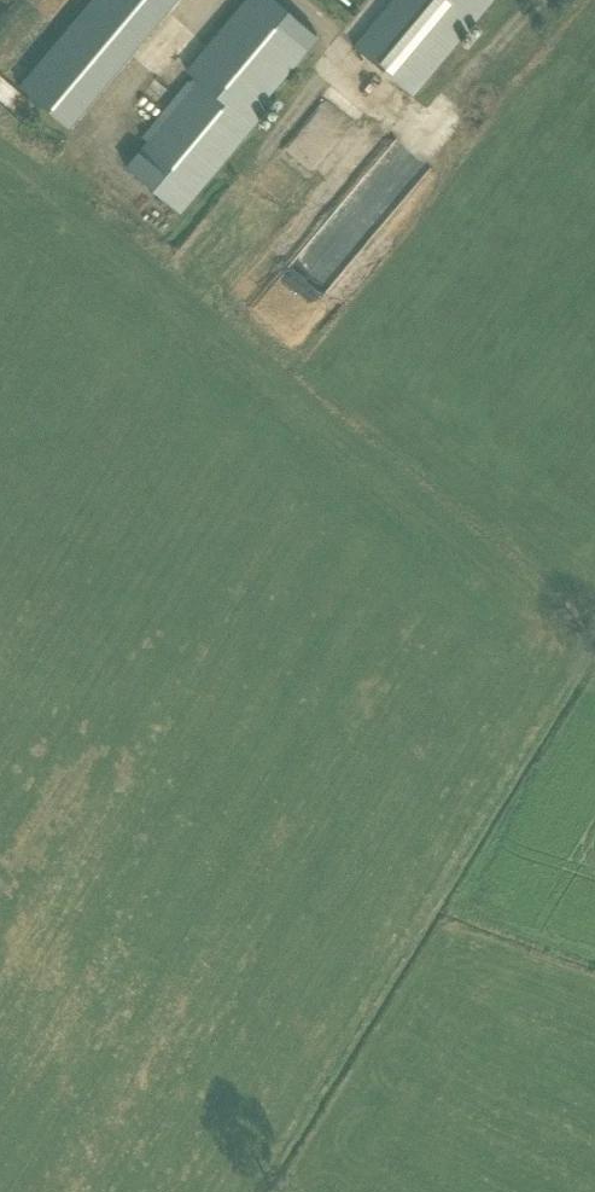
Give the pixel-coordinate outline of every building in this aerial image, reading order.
[(20,86),(70,127),(177,0),(92,0),(20,86)] [(188,71),(199,80),(126,167),(179,211),(272,101),(268,98),(319,37),(275,0),(247,0),(188,71)] [(413,96),(493,0),(395,0),(355,47),(413,96)]
